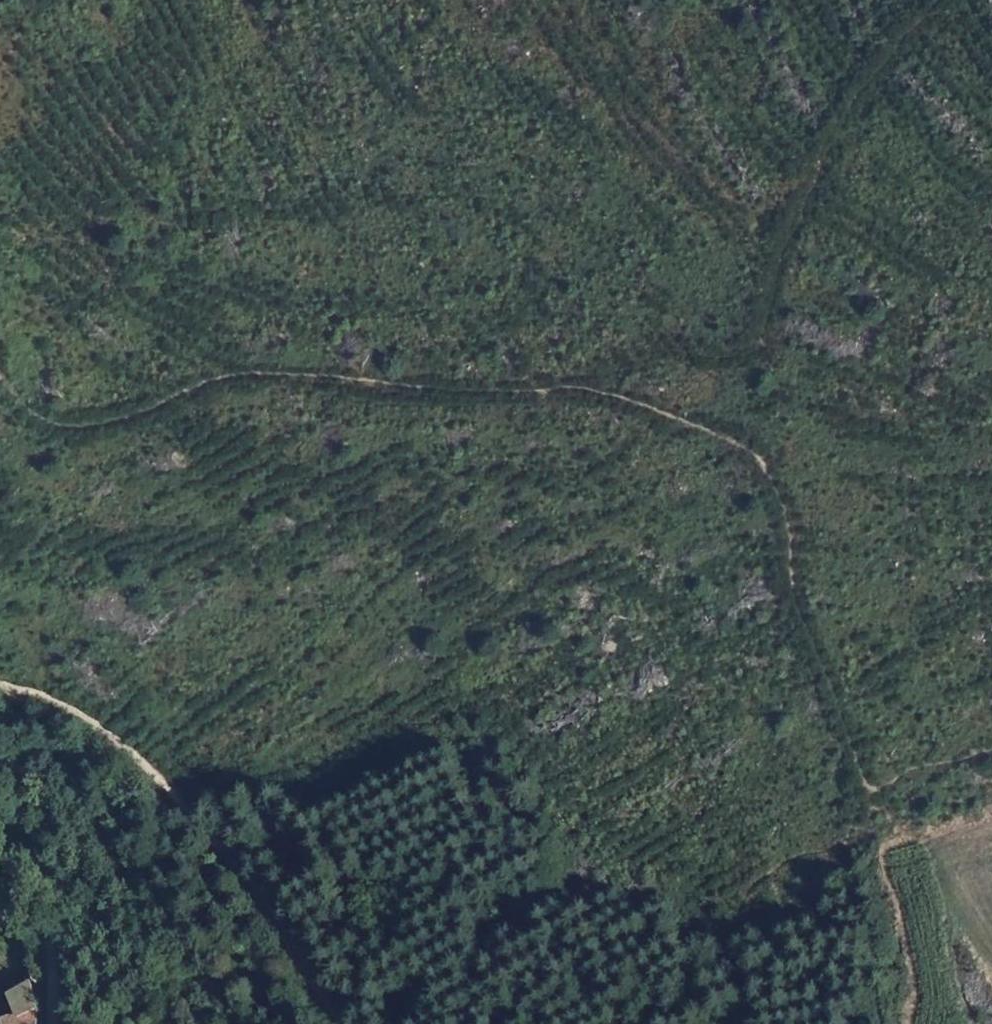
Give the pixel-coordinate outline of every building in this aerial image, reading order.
[(15,1015),(34,1007),(28,982),(5,991),(15,1015)]
